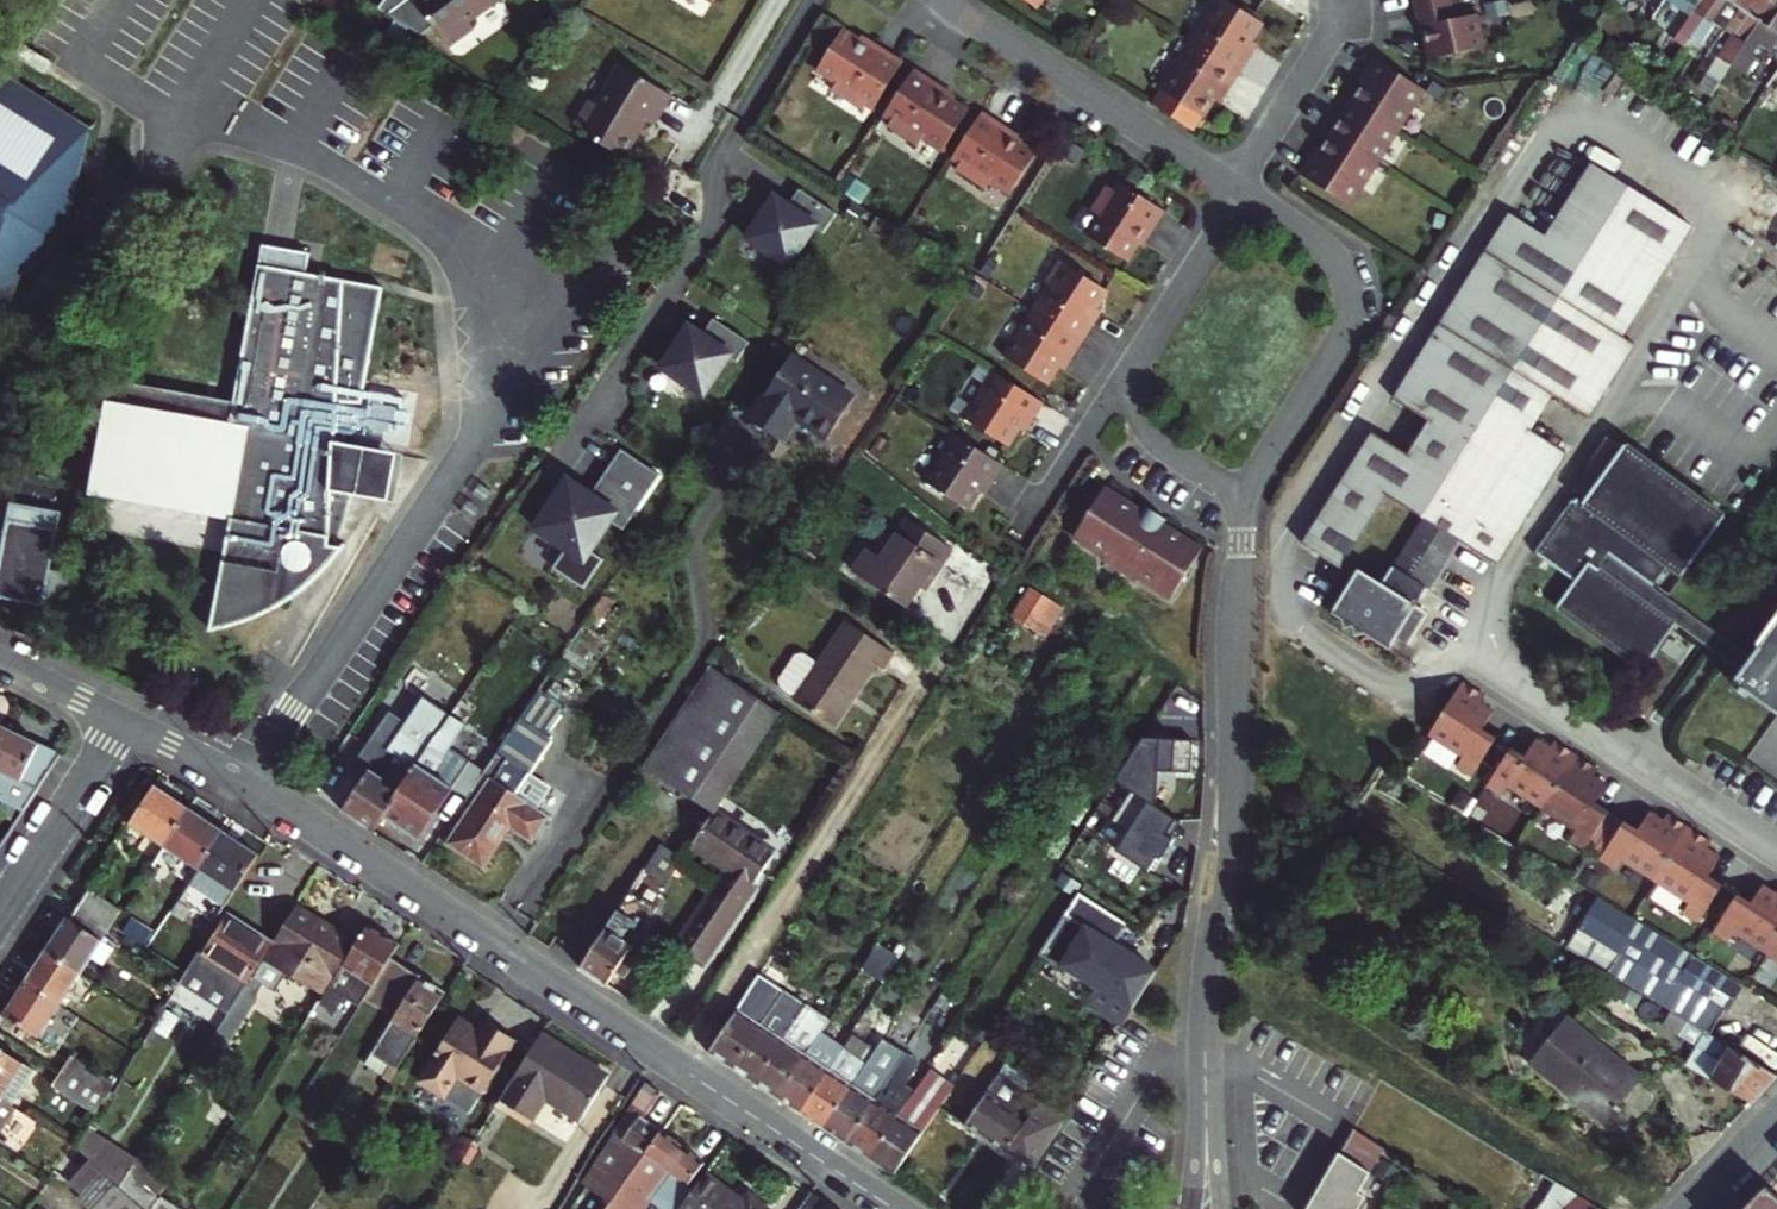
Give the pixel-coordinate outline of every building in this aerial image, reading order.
[(405,0),(382,0),(373,13),(380,17),(405,0)] [(498,3),(496,0),(417,0),(412,4),(409,0),(405,0),(380,17),(414,39),(431,29),(448,52),(471,35),(464,26),(498,3)] [(1184,38),(1234,70),(1252,43),(1244,38),(1255,21),(1247,16),(1237,10),(1221,0),(1209,0),(1184,38)] [(1407,23),(1412,22),(1415,38),(1418,54),(1470,44),(1464,10),(1445,14),(1442,0),(1402,0),(1407,23)] [(1698,5),(1678,34),(1689,42),(1719,0),(1691,0),(1698,5)] [(1740,10),(1747,0),(1719,0),(1689,42),(1682,54),(1690,60),(1730,3),(1740,10)] [(1739,51),(1774,0),(1747,0),(1740,10),(1723,34),(1732,40),(1718,59),(1698,87),(1710,96),(1728,67),(1739,51)] [(1739,51),(1728,67),(1743,77),(1754,61),(1749,57),(1756,47),(1767,55),(1774,43),(1776,45),(1776,0),(1774,0),(1739,51)] [(1240,5),(1237,10),(1247,16),(1249,11),(1240,5)] [(854,38),(839,29),(813,69),(834,82),(829,89),(859,108),(863,101),(869,105),(898,60),(869,41),(866,46),(854,38)] [(857,34),(854,38),(866,46),(869,41),(857,34)] [(1234,70),(1184,38),(1154,85),(1197,113),(1207,97),(1214,102),(1234,70)] [(1334,198),(1384,123),(1410,83),(1361,50),(1349,69),(1354,72),(1348,80),(1325,115),(1304,146),(1302,149),(1298,146),(1285,165),(1334,198)] [(917,148),(922,141),(939,153),(965,112),(951,102),(938,94),(942,89),(912,69),(882,115),(892,122),(887,129),(917,148)] [(1765,89),(1776,98),(1776,71),(1765,89)] [(575,132),(598,146),(596,149),(624,167),(647,130),(653,134),(671,104),(618,73),(595,110),(590,107),(575,132)] [(1,289),(50,241),(90,135),(1,74),(0,75),(0,290),(1,289)] [(938,94),(951,102),(954,97),(942,89),(938,94)] [(979,113),(949,159),(959,165),(954,172),(983,191),(988,183),(1007,195),(1033,155),(1018,145),(1006,137),(1009,132),(979,113)] [(1006,137),(1018,145),(1021,140),(1009,132),(1006,137)] [(1415,602),(1457,539),(1493,561),(1565,452),(1530,429),(1552,395),(1587,418),(1636,345),(1625,338),(1695,229),(1613,175),(1567,245),(1531,221),(1413,403),(1434,416),(1449,426),(1445,433),(1428,460),(1391,436),(1318,547),(1355,572),(1401,503),(1437,526),(1395,589),(1373,574),(1345,618),(1352,623),(1350,632),(1357,627),(1356,635),(1362,629),(1385,645),(1394,631),(1408,640),(1427,610),(1415,602)] [(1082,241),(1122,266),(1135,246),(1143,234),(1147,237),(1161,217),(1118,188),(1112,198),(1104,193),(1088,218),(1095,222),(1082,241)] [(764,212),(746,240),(788,268),(814,229),(823,235),(836,215),(798,191),(787,207),(774,198),(772,200),(775,202),(767,214),(764,212)] [(1135,246),(1139,249),(1147,237),(1143,234),(1135,246)] [(347,501),(370,505),(379,457),(329,449),(331,407),(356,409),(377,294),(300,279),(304,259),(257,250),(227,408),(106,385),(85,498),(227,525),(206,635),(230,630),(256,621),(280,608),(298,595),(311,584),(321,573),(339,548),(336,544),(343,529),(347,501)] [(1032,313),(1080,343),(1099,314),(1092,310),(1104,291),(1062,265),(1053,266),(1046,278),(1048,288),(1032,313)] [(1060,374),(1080,343),(1032,313),(1002,358),(1044,385),(1053,369),(1060,374)] [(679,342),(661,370),(703,398),(728,360),(736,364),(749,344),(713,321),(702,337),(689,328),(687,330),(690,332),(682,344),(679,342)] [(831,442),(857,403),(793,360),(752,420),(787,442),(800,421),(831,442)] [(993,374),(965,419),(1006,446),(1017,430),(1022,433),(1042,404),(993,374)] [(1434,416),(1429,423),(1445,433),(1449,426),(1434,416)] [(1004,468),(955,438),(925,486),(967,512),(978,495),(984,500),(1004,468)] [(1571,487),(1587,499),(1623,449),(1607,438),(1571,487)] [(1725,518),(1625,446),(1623,449),(1587,499),(1583,504),(1577,499),(1537,555),(1575,582),(1556,608),(1644,671),(1677,626),(1599,570),(1609,556),(1653,588),(1669,566),(1683,576),(1725,518)] [(557,493),(534,528),(565,549),(552,568),(583,589),(603,559),(591,551),(610,521),(623,529),(659,476),(620,450),(590,494),(567,479),(565,481),(570,484),(561,496),(557,493)] [(1108,484),(1074,536),(1106,556),(1104,559),(1137,580),(1139,577),(1171,598),(1204,546),(1165,522),(1168,518),(1148,505),(1146,509),(1108,484)] [(882,591),(896,570),(913,544),(920,548),(930,533),(884,503),(859,540),(846,531),(829,556),(882,591)] [(56,516),(4,506),(0,527),(0,587),(41,596),(56,516)] [(896,570),(903,574),(920,548),(913,544),(896,570)] [(1609,556),(1599,570),(1677,626),(1741,672),(1751,659),(1653,588),(1609,556)] [(546,574),(539,584),(551,592),(558,582),(546,574)] [(1054,597),(1033,581),(1012,615),(1035,629),(1054,597)] [(1065,606),(1054,597),(1035,629),(1046,636),(1065,606)] [(884,666),(895,649),(848,618),(819,661),(804,651),(795,653),(779,678),(780,686),(796,696),(794,699),(833,724),(875,660),(884,666)] [(1751,659),(1741,672),(1733,683),(1740,689),(1738,692),(1746,699),(1749,695),(1776,716),(1776,622),(1751,659)] [(778,713),(710,667),(643,766),(712,812),(778,713)] [(1490,695),(1467,680),(1432,734),(1465,756),(1459,766),(1475,776),(1500,738),(1486,729),(1498,711),(1485,703),(1490,695)] [(537,693),(502,746),(492,761),(471,791),(478,796),(446,844),(484,869),(511,829),(532,842),(548,818),(538,811),(552,789),(530,775),(553,740),(545,735),(562,710),(537,693)] [(390,712),(355,762),(369,772),(341,812),(372,832),(382,817),(450,716),(423,698),(406,723),(390,712)] [(474,714),(459,703),(450,716),(382,817),(418,841),(452,788),(467,798),(471,791),(492,761),(478,751),(479,750),(458,736),(474,714)] [(26,810),(62,755),(6,729),(0,741),(0,797),(26,810)] [(1545,806),(1580,753),(1557,738),(1552,745),(1539,737),(1528,755),(1515,746),(1490,784),(1505,794),(1512,784),(1545,806)] [(1130,791),(1155,807),(1156,772),(1189,773),(1190,740),(1140,739),(1113,780),(1130,791)] [(1602,768),(1580,753),(1545,806),(1578,828),(1572,838),(1588,849),(1612,811),(1598,801),(1610,784),(1597,775),(1602,768)] [(132,825),(168,848),(193,811),(157,787),(132,825)] [(1115,852),(1147,873),(1156,859),(1160,861),(1173,841),(1170,839),(1159,832),(1169,817),(1155,807),(1130,791),(1110,821),(1128,832),(1115,852)] [(1658,879),(1692,825),(1669,811),(1665,818),(1651,810),(1640,827),(1626,818),(1625,820),(1619,816),(1596,851),(1603,855),(1602,857),(1618,867),(1624,857),(1658,879)] [(168,848),(202,870),(227,833),(193,811),(168,848)] [(693,843),(729,868),(677,944),(702,961),(774,854),(712,812),(693,843)] [(1169,817),(1159,832),(1170,839),(1180,823),(1169,817)] [(1714,840),(1692,825),(1658,879),(1691,901),(1684,911),(1700,921),(1725,883),(1711,874),(1722,856),(1709,847),(1714,840)] [(238,893),(262,855),(227,833),(202,870),(238,893)] [(660,847),(642,874),(663,888),(681,861),(660,847)] [(1776,941),(1776,890),(1776,891),(1764,882),(1753,900),(1738,891),(1714,929),(1730,940),(1736,930),(1770,952),(1776,941)] [(122,911),(90,890),(80,906),(112,926),(122,911)] [(631,891),(579,968),(605,985),(614,973),(623,979),(635,962),(626,955),(657,909),(631,891)] [(1076,894),(1038,951),(1069,971),(1072,968),(1101,988),(1091,1004),(1121,1024),(1155,973),(1112,944),(1125,925),(1076,894)] [(1709,1034),(1739,984),(1596,897),(1575,933),(1614,958),(1605,973),(1617,981),(1641,995),(1670,1013),(1686,1023),(1687,1021),(1709,1034)] [(69,919),(48,952),(81,974),(91,958),(103,966),(114,949),(102,941),(112,926),(80,906),(71,920),(69,919)] [(275,943),(231,1013),(211,1045),(232,1058),(263,1008),(261,1007),(271,990),(283,997),(327,926),(297,908),(275,943)] [(185,984),(231,1013),(275,943),(229,915),(185,984)] [(327,926),(283,997),(285,999),(297,980),(327,999),(359,946),(327,926)] [(359,946),(327,999),(307,1029),(322,1038),(359,976),(375,987),(393,960),(402,945),(372,926),(359,946)] [(81,974),(48,952),(27,983),(60,1005),(81,974)] [(447,994),(393,960),(375,987),(369,997),(400,1015),(367,1068),(393,1085),(401,1073),(399,1071),(447,994)] [(884,973),(869,961),(855,979),(870,991),(884,973)] [(6,1015),(39,1037),(60,1005),(27,983),(6,1015)] [(754,1084),(794,1024),(797,1019),(804,1007),(781,991),(759,1026),(730,1069),(754,1084)] [(797,1019),(794,1024),(754,1084),(776,1100),(819,1034),(827,1022),(804,1007),(797,1019)] [(759,1026),(736,1010),(706,1053),(730,1069),(759,1026)] [(894,1039),(908,1048),(924,1021),(910,1012),(894,1039)] [(458,1016),(417,1078),(442,1094),(454,1076),(480,1093),(515,1040),(487,1022),(480,1031),(458,1016)] [(1532,1062),(1622,1116),(1647,1084),(1565,1021),(1532,1062)] [(1711,1078),(1752,1103),(1776,1078),(1776,1075),(1709,1034),(1687,1021),(1686,1023),(1678,1036),(1720,1062),(1711,1078)] [(841,1049),(819,1034),(776,1100),(798,1114),(841,1049)] [(544,1035),(502,1100),(535,1122),(550,1101),(584,1123),(612,1080),(544,1035)] [(1711,1078),(1720,1062),(1678,1036),(1674,1042),(1707,1063),(1702,1072),(1711,1078)] [(202,1059),(223,1072),(232,1058),(211,1045),(202,1059)] [(4,1101),(27,1065),(0,1047),(0,1098),(4,1101)] [(865,1065),(841,1049),(798,1114),(822,1130),(865,1065)] [(72,1058),(63,1072),(104,1099),(113,1086),(72,1058)] [(1613,1126),(1622,1116),(1532,1062),(1531,1064),(1613,1126)] [(35,1071),(27,1065),(4,1101),(12,1106),(35,1071)] [(888,1080),(865,1065),(822,1130),(845,1145),(888,1080)] [(927,1070),(911,1095),(868,1160),(892,1176),(953,1087),(927,1070)] [(104,1099),(63,1072),(53,1086),(94,1113),(104,1099)] [(1061,1118),(997,1076),(965,1125),(1029,1168),(1061,1118)] [(868,1160),(911,1095),(888,1080),(845,1145),(868,1160)] [(588,1180),(615,1199),(664,1132),(646,1118),(664,1094),(648,1084),(608,1147),(588,1180)] [(19,1110),(12,1106),(4,1101),(0,1098),(0,1138),(19,1110)] [(615,1199),(607,1208),(646,1208),(651,1202),(661,1208),(673,1208),(707,1163),(664,1132),(615,1199)] [(1353,1132),(1340,1154),(1369,1172),(1383,1150),(1353,1132)] [(59,1175),(72,1186),(91,1164),(79,1153),(59,1175)] [(1363,1197),(1356,1194),(1369,1172),(1340,1154),(1338,1154),(1306,1208),(1357,1208),(1363,1197)] [(72,1186),(69,1191),(80,1201),(103,1174),(91,1164),(72,1186)] [(80,1201),(89,1208),(94,1208),(115,1185),(103,1174),(80,1201)] [(752,1199),(748,1205),(707,1175),(682,1208),(766,1208),(752,1199)] [(1599,1208),(1585,1198),(1557,1182),(1536,1208),(1599,1208)] [(127,1196),(120,1189),(115,1185),(94,1208),(116,1208),(127,1196)] [(1745,1208),(1776,1208),(1776,1199),(1766,1188),(1745,1208)] [(576,1208),(600,1208),(604,1201),(587,1191),(576,1208)] [(802,1208),(835,1208),(814,1194),(802,1208)] [(116,1208),(140,1208),(141,1208),(127,1196),(116,1208)] [(157,1197),(150,1208),(173,1208),(157,1197)]
